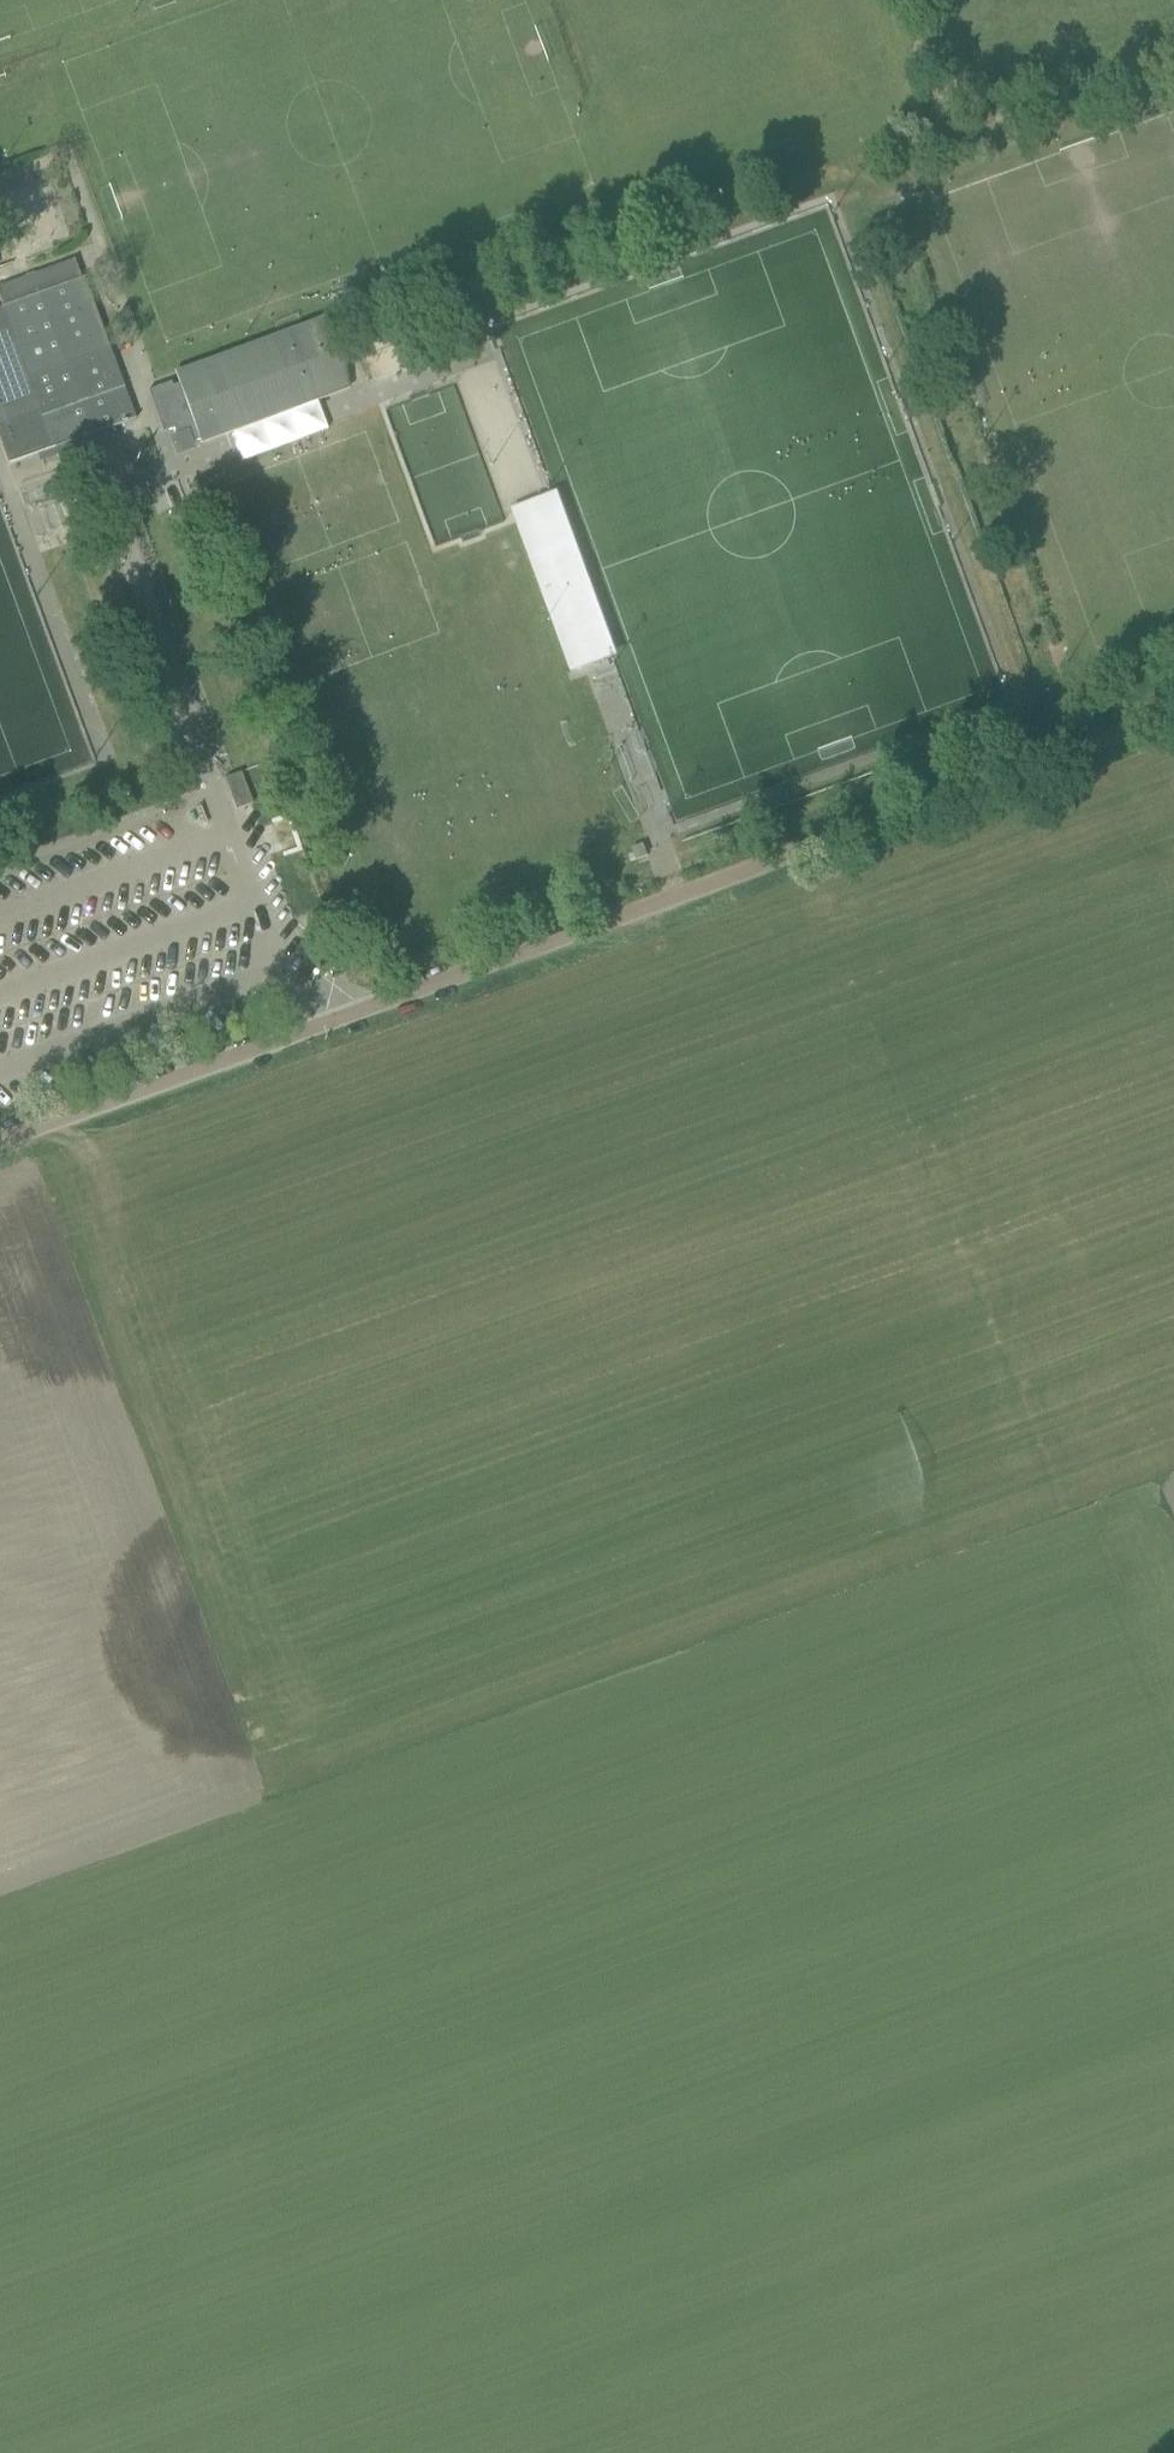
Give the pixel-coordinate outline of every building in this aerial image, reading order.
[(84,277),(81,279),(74,260),(0,285),(0,301),(3,308),(0,309),(0,443),(7,462),(136,416),(84,277)] [(293,330),(175,373),(179,383),(170,386),(169,383),(146,391),(161,432),(171,428),(174,435),(191,443),(198,440),(200,445),(330,397),(350,389),(342,351),(324,318),(293,330)] [(530,502),(509,509),(569,671),(590,663),(615,654),(556,492),(530,502)] [(228,777),(224,779),(235,810),(249,805),(250,804),(239,773),(228,777)]
